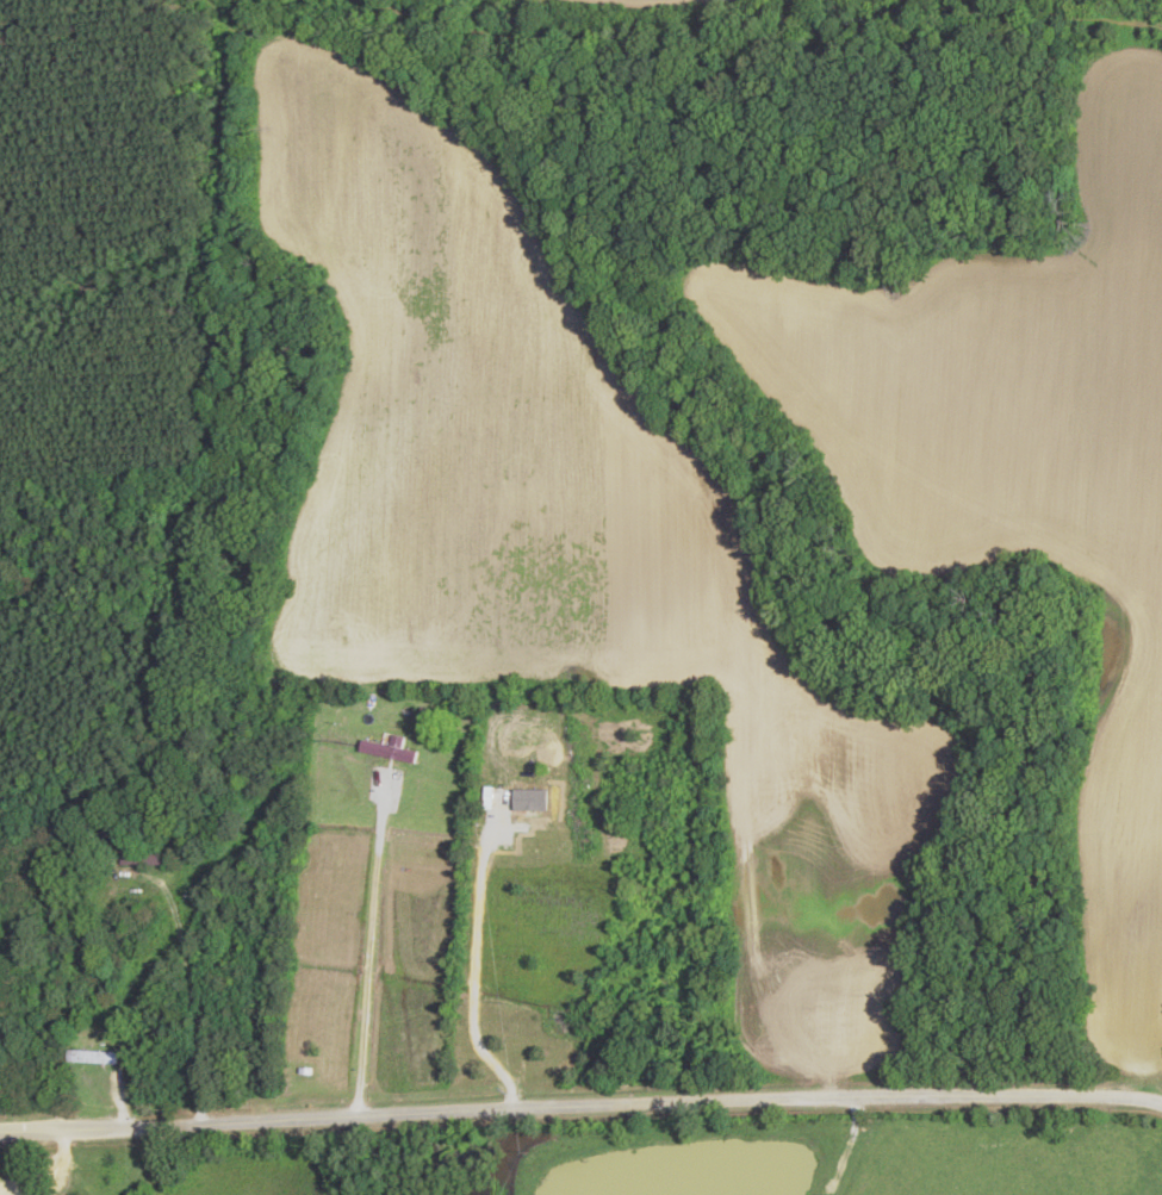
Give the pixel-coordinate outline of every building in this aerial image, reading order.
[(122,866),(172,866),(172,856),(122,856),(122,866)] [(117,1065),(117,1052),(66,1052),(66,1065),(117,1065)]
